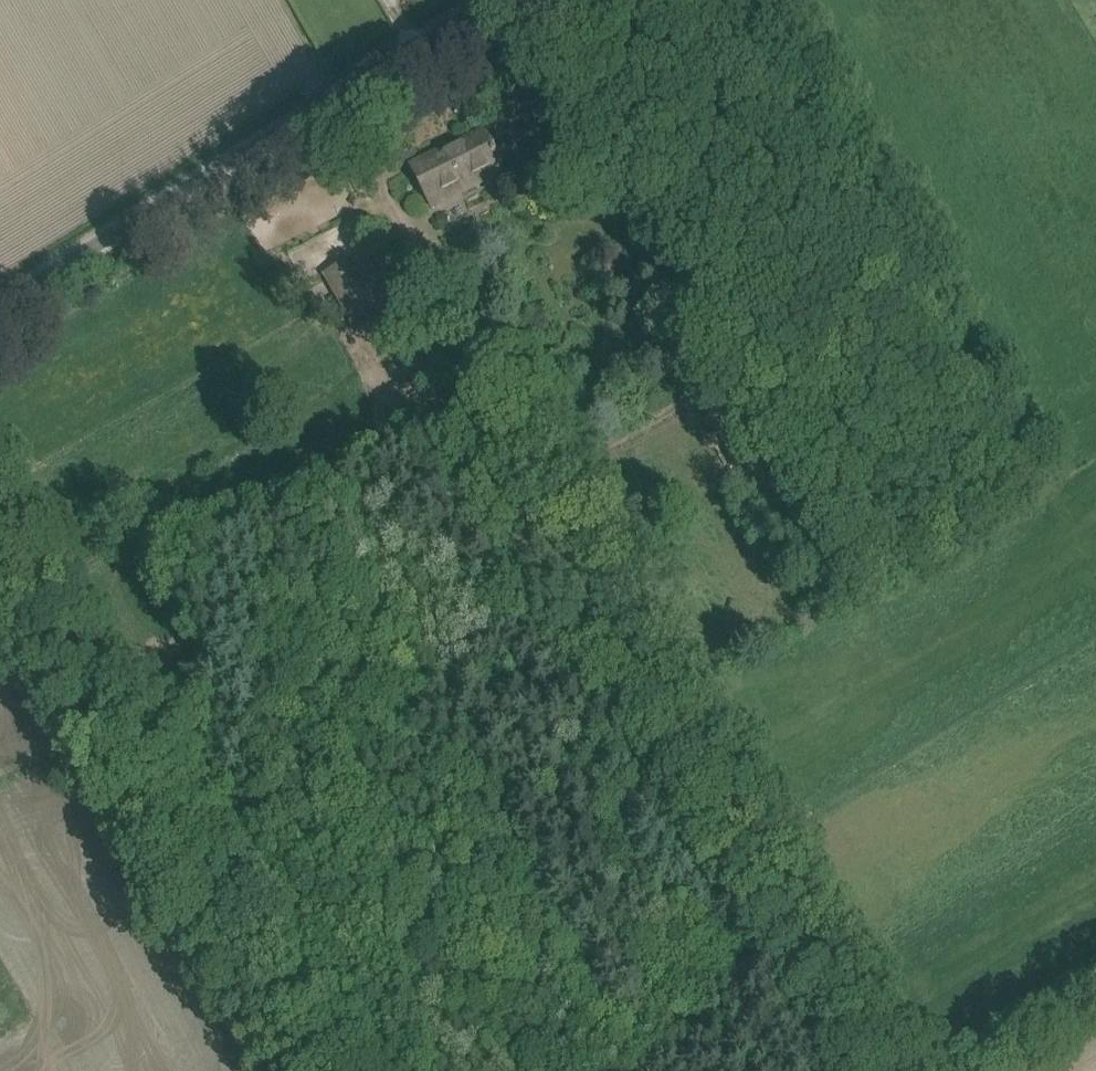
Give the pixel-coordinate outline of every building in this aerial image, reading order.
[(501,172),(483,136),(415,170),(428,197),(458,182),(462,191),(501,172)] [(366,321),(379,345),(394,336),(355,268),(349,257),(322,273),(355,328),(366,321)]
